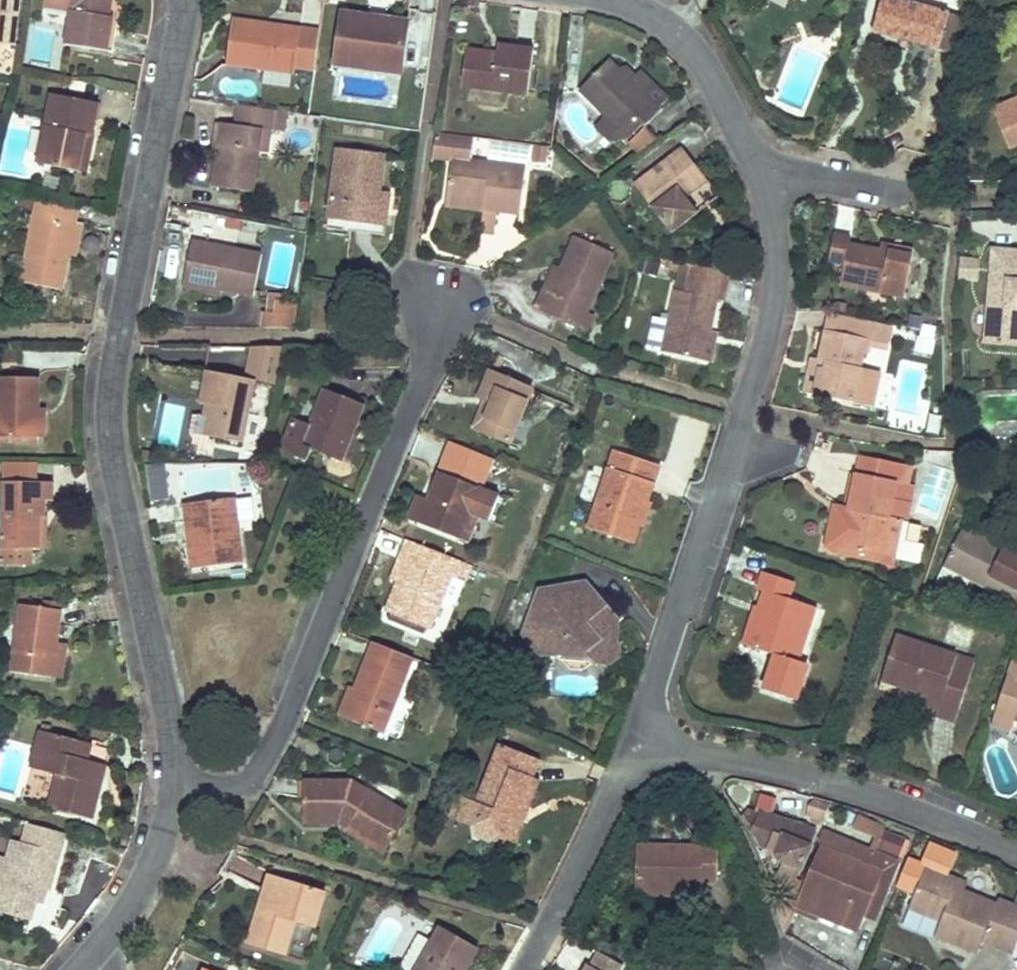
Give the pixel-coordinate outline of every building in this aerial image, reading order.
[(21,0),(1,0),(0,10),(3,11),(17,12),(20,12),(21,0)] [(103,0),(45,0),(45,3),(71,7),(64,43),(100,49),(104,31),(110,32),(113,16),(101,14),(103,0)] [(115,0),(103,0),(101,14),(113,16),(115,0)] [(870,30),(936,51),(948,9),(916,0),(878,0),(870,30)] [(954,57),(965,14),(948,9),(936,51),(954,57)] [(400,65),(406,19),(339,10),(333,56),(400,65)] [(3,11),(0,41),(14,43),(17,12),(3,11)] [(104,31),(100,49),(114,51),(120,18),(113,16),(110,32),(104,31)] [(311,70),(317,28),(297,26),(296,32),(269,28),(270,22),(233,16),(226,63),(291,73),(292,67),(311,70)] [(296,32),(297,26),(270,22),(269,28),(296,32)] [(466,51),(460,81),(525,89),(532,43),(498,38),(498,43),(497,55),(466,51)] [(498,43),(467,39),(466,51),(497,55),(498,43)] [(400,65),(333,56),(332,67),(398,75),(400,65)] [(613,66),(605,57),(577,84),(618,128),(632,115),(648,100),(641,94),(641,75),(633,68),(629,72),(624,78),(613,66)] [(619,62),(613,66),(624,78),(629,72),(619,62)] [(87,132),(95,100),(44,91),(31,161),(69,168),(77,130),(87,132)] [(997,106),(1014,148),(1016,147),(1016,98),(997,106)] [(632,115),(639,121),(654,107),(648,100),(632,115)] [(287,110),(232,102),(229,122),(219,121),(215,154),(210,186),(249,191),(256,146),(259,125),(268,127),(284,129),(287,110)] [(204,153),(215,154),(219,121),(209,119),(204,153)] [(268,127),(259,125),(256,146),(265,148),(268,127)] [(657,137),(647,126),(628,142),(638,153),(657,137)] [(77,130),(69,168),(86,171),(93,134),(87,132),(77,130)] [(524,166),(469,158),(472,137),(434,131),(430,153),(431,153),(450,156),(445,190),(449,190),(448,203),(481,208),(481,207),(495,209),(518,212),(524,166)] [(375,189),(382,150),(334,143),(323,212),(334,213),(372,219),(375,189)] [(547,144),(535,144),(534,161),(546,162),(547,144)] [(706,179),(681,146),(633,182),(672,232),(698,213),(685,195),(706,179)] [(384,221),(389,191),(375,189),(372,219),(384,221)] [(73,220),(76,202),(35,194),(18,277),(59,286),(66,251),(73,220)] [(492,232),(495,209),(481,207),(481,208),(478,230),(492,232)] [(372,219),(334,213),(332,225),(371,232),(372,219)] [(75,253),(81,221),(73,220),(66,251),(75,253)] [(835,265),(830,285),(896,303),(906,259),(870,250),(843,242),(844,237),(826,232),(819,260),(835,265)] [(586,310),(610,252),(573,236),(560,267),(547,297),(539,294),(533,308),(585,330),(592,312),(586,310)] [(257,252),(184,238),(176,280),(213,289),(248,296),(257,252)] [(992,248),(984,341),(1016,344),(1016,250),(992,248)] [(960,256),(957,278),(976,280),(979,259),(960,256)] [(547,297),(560,267),(552,263),(539,294),(547,297)] [(687,289),(668,286),(663,318),(651,316),(645,352),(711,363),(717,331),(712,330),(717,300),(722,300),(727,271),(691,265),(687,289)] [(213,289),(176,280),(174,288),(211,295),(213,289)] [(262,311),(261,327),(296,328),(297,301),(284,301),(284,295),(266,295),(266,311),(262,311)] [(828,312),(824,327),(866,337),(881,341),(885,326),(828,312)] [(860,362),(866,337),(824,327),(816,357),(826,360),(823,369),(819,368),(812,394),(853,405),(855,397),(860,377),(856,376),(860,362)] [(236,444),(250,379),(269,384),(276,349),(250,348),(243,378),(200,369),(193,402),(207,407),(200,435),(236,444)] [(810,356),(801,391),(812,394),(819,368),(823,369),(826,360),(816,357),(810,356)] [(883,368),(860,362),(856,376),(860,377),(855,397),(874,402),(883,368)] [(482,399),(471,429),(500,442),(523,386),(478,366),(466,393),(470,394),(482,399)] [(34,376),(0,375),(0,435),(32,435),(33,406),(34,376)] [(340,464),(364,405),(322,389),(310,417),(295,412),(278,453),(311,466),(315,454),(340,464)] [(471,429),(482,399),(470,394),(458,424),(471,429)] [(33,406),(32,435),(42,436),(41,406),(33,406)] [(476,487),(487,460),(447,444),(436,471),(476,487)] [(645,502),(658,466),(616,449),(587,526),(631,544),(637,523),(630,521),(638,499),(645,502)] [(871,475),(876,457),(857,453),(852,470),(871,475)] [(901,521),(910,485),(896,482),(901,464),(876,457),(871,475),(852,470),(843,506),(836,504),(833,516),(824,521),(821,534),(826,544),(888,559),(898,521),(901,521)] [(2,463),(2,480),(38,480),(38,463),(2,463)] [(466,511),(467,507),(486,515),(494,495),(476,487),(436,471),(425,498),(419,496),(411,499),(404,517),(468,543),(479,516),(466,511)] [(164,474),(149,477),(153,497),(169,494),(164,474)] [(53,480),(38,480),(2,480),(0,480),(0,557),(23,557),(23,543),(27,543),(36,543),(36,511),(46,511),(46,498),(53,498),(53,480)] [(236,559),(227,494),(181,501),(182,516),(191,514),(193,535),(185,537),(188,566),(236,559)] [(344,517),(349,502),(341,499),(336,513),(344,517)] [(637,523),(644,526),(651,505),(645,502),(638,499),(630,521),(637,523)] [(833,516),(836,504),(829,502),(824,521),(833,516)] [(486,515),(467,507),(466,511),(479,516),(484,519),(486,515)] [(36,511),(36,543),(46,543),(46,511),(36,511)] [(191,514),(182,516),(185,537),(193,535),(191,514)] [(958,526),(935,564),(1004,603),(1016,582),(1016,560),(958,526)] [(462,579),(468,565),(408,541),(401,558),(411,562),(401,586),(390,614),(429,629),(451,575),(462,579)] [(401,586),(411,562),(401,558),(392,582),(401,586)] [(235,581),(248,579),(247,567),(233,568),(235,581)] [(774,654),(763,689),(795,701),(808,667),(796,662),(813,606),(788,598),(792,582),(758,570),(754,585),(759,587),(754,607),(761,610),(750,646),(774,654)] [(616,620),(581,578),(535,589),(519,634),(529,639),(529,644),(540,659),(553,661),(559,652),(583,655),(589,661),(595,667),(611,670),(619,659),(618,643),(609,631),(616,620)] [(1016,582),(1004,603),(998,616),(1016,628),(1016,582)] [(60,638),(67,606),(28,598),(12,664),(51,673),(60,638)] [(750,646),(761,610),(754,607),(747,605),(736,642),(750,646)] [(969,662),(892,634),(878,676),(894,682),(933,695),(930,703),(929,708),(951,715),(969,662)] [(62,677),(71,640),(60,638),(51,673),(62,677)] [(383,728),(410,659),(373,643),(355,685),(350,683),(338,710),(383,728)] [(1016,677),(1016,644),(1006,673),(1016,677)] [(559,652),(553,661),(589,661),(583,655),(559,652)] [(1006,673),(993,712),(989,722),(1006,729),(1007,725),(1016,728),(1016,677),(1006,673)] [(933,695),(894,682),(891,690),(930,703),(933,695)] [(386,733),(399,738),(406,719),(394,714),(386,733)] [(88,745),(36,730),(25,767),(54,776),(46,804),(89,817),(101,774),(83,768),(85,758),(88,745)] [(531,780),(537,763),(494,746),(489,760),(497,765),(492,776),(483,772),(473,799),(456,793),(448,816),(470,825),(473,837),(493,845),(504,840),(522,847),(530,823),(522,818),(526,806),(534,810),(543,785),(531,780)] [(105,764),(85,758),(83,768),(101,774),(105,764)] [(351,780),(303,778),(301,824),(340,825),(345,816),(365,825),(361,832),(388,845),(406,810),(351,780)] [(761,792),(755,809),(773,815),(778,798),(761,792)] [(833,805),(814,800),(809,819),(828,824),(833,805)] [(801,857),(814,826),(773,815),(755,809),(747,826),(752,834),(756,836),(758,844),(773,850),(794,855),(801,857)] [(346,835),(384,854),(388,845),(361,832),(365,825),(345,816),(340,825),(349,828),(346,835)] [(872,846),(825,828),(796,906),(818,914),(824,897),(863,912),(880,866),(892,870),(897,872),(909,841),(884,831),(886,826),(858,816),(853,829),(875,837),(872,846)] [(0,884),(0,913),(29,921),(38,889),(44,890),(45,886),(49,887),(64,834),(28,824),(22,842),(12,878),(2,876),(0,884)] [(22,842),(11,839),(5,859),(0,857),(0,875),(2,876),(12,878),(22,842)] [(957,852),(929,842),(921,862),(906,856),(895,886),(918,895),(911,913),(942,925),(938,935),(936,940),(978,956),(983,943),(997,906),(968,894),(955,890),(959,879),(948,875),(957,852)] [(721,846),(638,843),(636,882),(674,884),(703,886),(702,878),(721,877),(721,846)] [(798,866),(801,857),(773,850),(771,854),(798,866)] [(880,866),(863,912),(881,918),(897,872),(892,870),(880,866)] [(271,900),(277,878),(265,875),(259,897),(271,900)] [(259,897),(247,941),(287,952),(295,922),(315,927),(325,890),(277,878),(271,900),(259,897)] [(968,894),(972,884),(959,879),(955,890),(968,894)] [(674,884),(636,882),(636,893),(674,895),(674,884)] [(1016,944),(1016,896),(1014,905),(1011,911),(997,949),(1013,955),(1016,944)] [(863,912),(824,897),(818,914),(857,929),(863,912)] [(997,949),(1011,911),(1014,905),(1000,900),(997,906),(983,943),(997,949)] [(942,925),(911,913),(907,923),(938,935),(942,925)] [(441,925),(413,969),(459,969),(474,945),(441,925)] [(578,963),(590,969),(606,969),(608,965),(584,951),(578,963)] [(574,961),(568,969),(590,969),(578,963),(574,961)]
